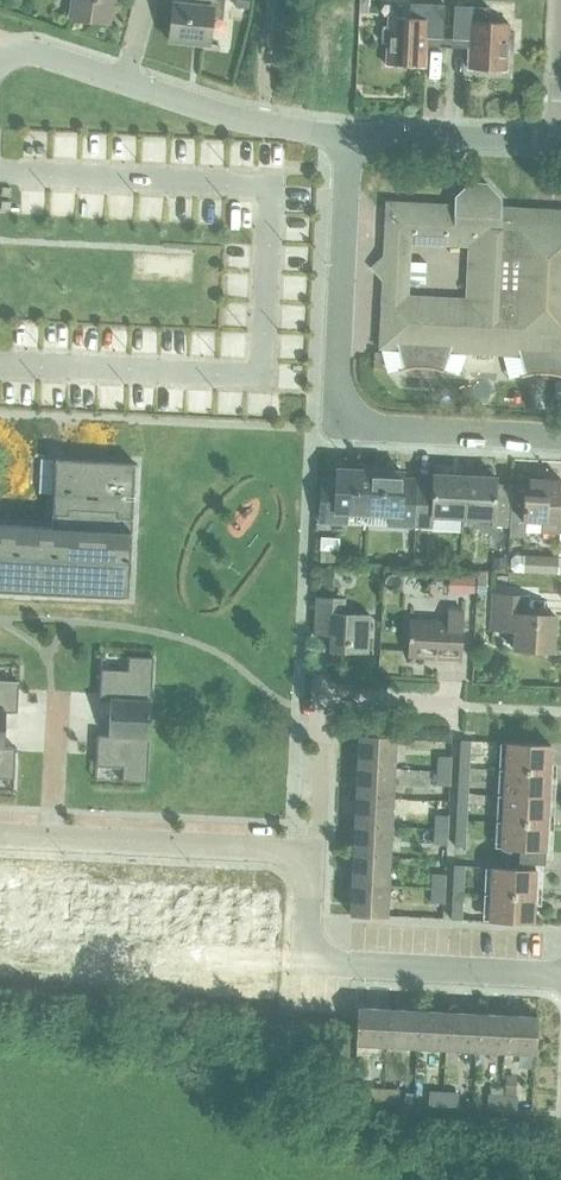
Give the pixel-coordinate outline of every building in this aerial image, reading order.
[(71,18),(108,24),(112,0),(73,0),(71,18)] [(225,0),(194,0),(194,5),(174,3),(170,41),(209,45),(212,18),(223,19),(225,0)] [(389,17),(388,26),(383,25),(382,42),(387,43),(386,65),(398,65),(398,67),(413,67),(413,66),(425,66),(427,37),(443,38),(445,5),(410,3),(410,18),(389,17)] [(468,69),(475,69),(480,69),(480,71),(495,71),(495,70),(507,70),(508,49),(514,49),(515,32),(509,32),(509,23),(488,22),(489,7),(454,5),(453,39),(469,39),(468,69)] [(545,374),(551,374),(557,375),(560,376),(560,213),(502,210),(502,200),(488,184),(469,184),(454,196),(454,208),(389,205),(387,257),(385,257),(371,268),(382,280),(385,280),(382,346),(398,347),(403,368),(399,369),(400,371),(406,369),(411,368),(417,368),(424,368),(430,368),(435,369),(441,371),(447,373),(448,372),(444,370),(451,349),(468,350),(468,344),(503,345),(503,352),(519,353),(525,374),(521,375),(521,377),(527,375),(533,374),(539,374),(545,374)] [(128,462),(55,458),(52,528),(0,525),(0,590),(128,597),(135,462),(128,462)] [(346,514),(367,515),(369,473),(336,472),(336,483),(323,482),(321,524),(346,525),(346,514)] [(415,528),(415,523),(417,482),(403,481),(403,475),(369,473),(367,515),(388,516),(388,527),(415,528)] [(432,518),(463,520),(465,478),(434,476),(434,483),(417,482),(415,523),(432,523),(432,518)] [(494,526),(510,527),(512,486),(496,485),(497,479),(465,478),(463,520),(494,521),(494,526)] [(510,527),(510,539),(526,539),(527,523),(543,523),(542,534),(560,535),(560,522),(560,482),(529,481),(528,487),(512,486),(510,527)] [(560,555),(524,553),(523,574),(558,576),(560,555)] [(507,558),(493,557),(492,568),(507,569),(507,558)] [(478,570),(476,604),(486,605),(488,571),(478,570)] [(513,649),(554,651),(556,614),(525,612),(526,595),(494,593),(492,629),(514,630),(513,649)] [(331,635),(330,651),(369,652),(371,613),(340,611),(341,598),(316,597),(314,634),(331,635)] [(410,620),(408,656),(462,658),(464,611),(448,610),(448,622),(410,620)] [(1,669),(19,669),(19,651),(0,652),(1,669)] [(99,692),(99,700),(110,700),(110,718),(128,719),(150,720),(154,657),(128,655),(128,657),(129,657),(128,663),(128,670),(102,669),(101,669),(99,692)] [(5,729),(6,711),(17,712),(19,681),(0,680),(0,729),(5,729)] [(96,755),(96,765),(97,765),(123,767),(122,780),(122,781),(128,782),(147,783),(150,720),(128,719),(110,718),(109,735),(97,734),(96,755)] [(14,778),(16,747),(4,746),(5,729),(0,729),(0,777),(14,778)] [(361,737),(359,767),(395,769),(397,739),(361,737)] [(462,741),(461,768),(472,769),(473,742),(462,741)] [(509,744),(508,771),(552,773),(554,746),(509,744)] [(440,758),(439,771),(451,772),(452,758),(440,758)] [(359,767),(358,796),(394,798),(395,769),(359,767)] [(470,795),(472,769),(461,768),(459,794),(470,795)] [(450,786),(451,772),(439,771),(438,785),(450,786)] [(508,771),(506,797),(551,799),(552,773),(508,771)] [(469,820),(470,795),(459,794),(458,820),(469,820)] [(358,796),(356,827),(392,828),(394,798),(358,796)] [(506,797),(505,822),(549,825),(551,799),(506,797)] [(435,814),(434,831),(449,831),(450,815),(435,814)] [(458,820),(456,846),(467,847),(469,820),(458,820)] [(549,825),(505,822),(503,849),(520,850),(519,863),(547,865),(549,825)] [(356,827),(355,855),(391,857),(392,828),(356,827)] [(449,831),(434,831),(434,843),(448,844),(449,831)] [(355,855),(353,885),(389,887),(391,857),(355,855)] [(465,894),(467,867),(456,866),(454,893),(465,894)] [(494,868),(492,895),(537,897),(538,870),(494,868)] [(434,875),(433,889),(444,890),(445,876),(434,875)] [(0,915),(0,930),(32,931),(35,883),(2,881),(0,915)] [(35,883),(32,931),(65,933),(67,885),(47,884),(35,883)] [(67,885),(65,933),(98,935),(100,886),(67,885)] [(389,887),(353,885),(352,916),(388,917),(389,887)] [(100,886),(98,935),(114,935),(130,936),(133,888),(100,886)] [(133,888),(130,936),(163,938),(166,890),(133,888)] [(433,889),(433,904),(444,904),(444,890),(433,889)] [(166,890),(163,938),(196,940),(198,891),(166,890)] [(198,891),(196,940),(229,941),(231,893),(198,891)] [(231,893),(229,941),(262,943),(265,895),(231,893)] [(463,921),(465,894),(454,893),(453,920),(463,921)] [(537,897),(492,895),(491,922),(535,925),(537,897)] [(16,966),(15,976),(29,977),(30,967),(16,966)] [(30,967),(29,977),(44,977),(44,968),(30,967)] [(81,970),(81,980),(95,980),(96,971),(81,970)] [(96,971),(95,980),(109,981),(110,971),(96,971)] [(147,973),(146,983),(161,984),(161,974),(147,973)] [(161,974),(161,984),(175,985),(176,975),(161,974)] [(212,977),(212,987),(226,988),(226,978),(212,977)] [(226,978),(226,988),(240,989),(241,979),(226,978)] [(358,1044),(388,1046),(390,1010),(360,1008),(358,1044)] [(388,1046),(418,1047),(420,1012),(390,1010),(388,1046)] [(418,1047),(447,1049),(449,1013),(420,1012),(418,1047)] [(447,1049),(477,1051),(479,1015),(449,1013),(447,1049)] [(477,1051),(506,1052),(508,1017),(479,1015),(477,1051)] [(508,1017),(506,1052),(536,1054),(538,1018),(508,1017)] [(503,1094),(503,1109),(517,1109),(518,1095),(516,1095),(517,1075),(506,1074),(505,1094),(503,1094)] [(370,1102),(385,1103),(386,1087),(371,1086),(370,1102)] [(386,1087),(385,1103),(399,1104),(400,1088),(386,1087)] [(429,1104),(444,1105),(445,1091),(430,1090),(429,1104)] [(445,1091),(444,1105),(473,1107),(474,1092),(445,1091)] [(488,1108),(503,1109),(503,1094),(488,1093),(488,1108)]
